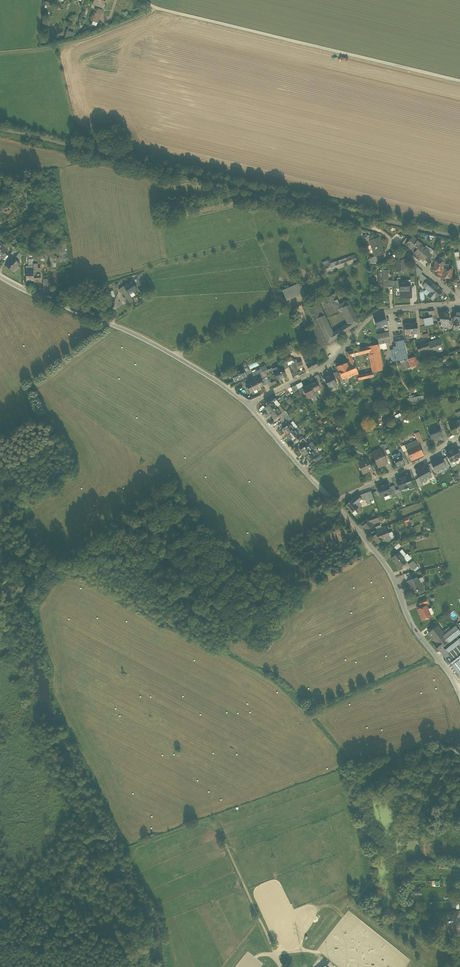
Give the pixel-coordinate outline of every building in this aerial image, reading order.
[(97,23),(98,23),(100,15),(96,13),(95,13),(92,21),(93,21),(97,23)] [(68,31),(65,40),(73,38),(75,33),(68,31)] [(369,241),(375,256),(382,254),(381,251),(382,250),(379,241),(377,241),(376,238),(369,241)] [(402,243),(405,246),(406,245),(410,239),(409,238),(406,238),(402,243)] [(414,249),(416,251),(421,245),(422,244),(417,240),(415,240),(414,241),(411,239),(410,239),(406,245),(411,249),(412,248),(413,247),(414,248),(414,249)] [(59,259),(60,262),(64,261),(69,261),(67,243),(62,244),(58,245),(59,253),(59,257),(59,259)] [(430,253),(421,245),(416,251),(415,252),(414,253),(421,259),(422,258),(424,259),(430,253)] [(33,257),(34,263),(38,263),(38,260),(48,261),(48,247),(42,247),(42,253),(41,253),(41,257),(40,257),(40,256),(33,256),(33,257)] [(324,266),(326,272),(357,261),(355,255),(329,264),(324,266)] [(7,264),(15,271),(18,267),(16,265),(20,261),(14,256),(7,264)] [(401,268),(401,271),(407,271),(406,265),(405,265),(405,262),(404,263),(404,259),(397,260),(396,260),(396,268),(401,268)] [(434,270),(443,271),(443,268),(444,262),(435,261),(434,270)] [(452,269),(443,268),(443,271),(442,277),(451,278),(452,269)] [(379,287),(386,287),(386,284),(388,284),(388,281),(388,274),(386,274),(386,271),(379,271),(379,287)] [(124,286),(127,291),(129,295),(130,295),(138,290),(132,281),(124,286)] [(409,282),(400,282),(400,281),(396,281),(396,287),(400,287),(400,291),(405,291),(409,290),(409,287),(409,285),(409,282)] [(428,296),(433,300),(437,296),(438,296),(442,292),(438,288),(436,287),(431,282),(426,288),(425,288),(426,289),(430,293),(428,296)] [(287,300),(304,293),(300,283),(282,290),(287,300)] [(118,289),(122,295),(124,294),(127,291),(124,286),(118,289)] [(411,287),(409,287),(409,290),(405,291),(400,291),(401,298),(411,297),(411,287)] [(133,299),(130,295),(129,295),(127,291),(124,294),(129,302),(133,299)] [(323,298),(326,306),(334,303),(335,306),(339,305),(335,294),(323,298)] [(311,303),(310,303),(316,315),(322,311),(324,315),(318,300),(311,303)] [(347,324),(346,325),(349,329),(359,323),(350,304),(348,300),(339,305),(335,306),(334,303),(326,306),(330,317),(342,313),(344,312),(349,323),(347,324)] [(321,348),(328,343),(317,318),(316,315),(310,303),(302,306),(321,348)] [(440,321),(442,327),(446,326),(448,326),(448,323),(448,321),(449,314),(449,312),(443,311),(443,313),(440,313),(439,313),(438,313),(438,314),(440,321)] [(374,321),(377,327),(387,324),(384,314),(374,318),(374,321)] [(333,333),(324,315),(317,318),(328,343),(335,338),(345,332),(342,327),(333,333)] [(379,344),(386,343),(390,342),(388,332),(387,328),(386,329),(387,332),(377,335),(379,344)] [(397,346),(397,349),(399,359),(407,358),(403,340),(396,342),(396,344),(397,346)] [(429,349),(428,349),(430,355),(442,352),(439,340),(428,343),(428,344),(429,349)] [(362,354),(369,352),(369,351),(380,349),(379,344),(368,347),(361,348),(362,354)] [(416,347),(419,352),(428,349),(429,349),(428,344),(416,347)] [(380,350),(380,349),(369,351),(369,352),(372,373),(373,373),(384,370),(380,350)] [(393,360),(399,359),(397,349),(394,349),(391,350),(393,360)] [(302,355),(306,365),(312,363),(312,361),(313,361),(313,360),(314,359),(312,356),(308,357),(307,353),(302,355)] [(404,362),(407,369),(417,365),(415,357),(407,359),(408,361),(404,362)] [(314,359),(313,360),(313,361),(312,361),(312,363),(306,365),(309,371),(318,366),(314,359)] [(342,380),(349,377),(346,369),(349,368),(347,363),(337,367),(342,380)] [(358,374),(355,367),(352,368),(352,367),(349,368),(346,369),(349,377),(357,375),(358,374)] [(273,372),(277,380),(281,377),(285,375),(282,368),(278,369),(274,371),(273,372)] [(231,374),(234,381),(246,376),(245,372),(243,369),(231,374)] [(262,372),(267,384),(271,382),(266,373),(265,371),(262,372)] [(267,384),(262,372),(256,375),(258,378),(260,378),(264,385),(264,386),(267,384)] [(324,378),(329,389),(337,386),(334,379),(331,374),(324,378)] [(258,378),(253,381),(257,389),(261,387),(264,385),(260,378),(258,378)] [(250,392),(257,389),(253,381),(250,382),(246,384),(246,385),(247,387),(246,388),(247,391),(249,390),(250,392)] [(310,385),(314,393),(320,389),(319,386),(316,381),(310,385)] [(315,395),(314,393),(310,385),(307,386),(306,386),(303,388),(307,397),(310,395),(311,397),(315,395)] [(424,402),(423,396),(408,399),(409,404),(424,402)] [(266,403),(268,406),(272,402),(273,403),(276,400),(274,397),(266,403)] [(277,407),(273,403),(272,402),(268,406),(265,408),(270,413),(277,407)] [(286,412),(280,404),(277,407),(282,413),(278,416),(280,418),(284,415),(286,412)] [(282,413),(277,407),(270,413),(275,419),(278,416),(282,413)] [(454,434),(459,431),(459,419),(458,420),(459,423),(451,427),(454,434)] [(283,429),(287,434),(294,429),(290,423),(283,429)] [(428,431),(431,438),(442,434),(439,427),(436,428),(436,427),(432,429),(432,430),(428,431)] [(299,434),(294,429),(287,434),(292,441),(299,435),(299,434)] [(415,433),(418,440),(419,443),(423,441),(419,432),(415,433)] [(407,451),(411,461),(424,455),(419,443),(418,440),(411,443),(413,447),(406,449),(407,451)] [(308,444),(312,450),(315,447),(316,447),(311,441),(308,444)] [(300,450),(305,456),(312,450),(308,444),(307,444),(304,447),(300,450)] [(315,447),(312,450),(305,456),(310,461),(314,458),(317,456),(317,455),(319,453),(320,452),(315,447)] [(390,461),(387,455),(387,454),(386,450),(384,447),(381,448),(384,456),(387,462),(390,461)] [(381,448),(376,451),(379,458),(384,456),(381,448)] [(446,454),(451,462),(454,460),(454,461),(458,460),(457,458),(459,457),(459,456),(457,450),(456,448),(453,450),(452,449),(449,451),(449,452),(446,454)] [(384,456),(379,458),(375,460),(378,467),(387,463),(387,462),(384,456)] [(393,459),(396,466),(404,463),(402,457),(401,456),(397,457),(393,459)] [(441,457),(431,463),(435,471),(445,466),(446,466),(442,460),(441,457)] [(357,463),(360,468),(362,467),(362,466),(369,463),(367,458),(357,463)] [(314,468),(318,472),(325,466),(321,463),(314,468)] [(362,466),(362,467),(365,473),(372,470),(370,465),(369,463),(362,466)] [(326,465),(325,466),(318,472),(317,474),(324,481),(333,472),(326,465)] [(426,466),(416,472),(419,478),(421,482),(431,477),(431,476),(429,472),(426,466)] [(330,480),(334,483),(339,477),(340,477),(337,474),(330,480)] [(399,489),(400,490),(408,487),(413,485),(409,476),(405,477),(405,476),(400,478),(400,479),(396,480),(399,489)] [(347,485),(339,477),(334,483),(331,486),(339,494),(347,485)] [(383,496),(390,494),(391,494),(388,487),(387,484),(383,485),(381,485),(381,486),(378,487),(381,497),(383,496)] [(394,485),(388,487),(391,494),(390,494),(391,496),(397,494),(396,490),(394,485)] [(358,495),(352,500),(358,507),(361,505),(358,502),(362,499),(358,495)] [(352,513),(358,507),(352,500),(345,505),(352,513)] [(315,506),(319,511),(325,505),(324,504),(321,501),(315,506)] [(373,525),(371,524),(369,521),(362,526),(366,530),(373,525)] [(386,529),(379,532),(384,538),(384,539),(387,543),(392,539),(389,536),(386,529)] [(377,544),(384,539),(384,538),(379,532),(378,531),(377,533),(372,537),(377,544)] [(395,563),(403,557),(399,553),(399,552),(398,552),(391,558),(395,563)] [(407,562),(406,561),(403,557),(395,563),(400,568),(407,562)] [(417,590),(419,593),(424,591),(424,590),(423,591),(418,579),(419,579),(419,578),(413,581),(412,578),(406,581),(406,582),(407,581),(412,592),(411,592),(411,593),(417,590)] [(426,606),(425,606),(422,608),(418,609),(422,620),(427,618),(426,616),(430,615),(427,609),(426,606)] [(441,640),(445,645),(451,640),(452,640),(456,637),(459,634),(459,631),(456,625),(451,629),(444,634),(445,635),(440,638),(441,640)] [(428,633),(436,644),(441,640),(440,638),(445,635),(444,634),(443,632),(438,626),(428,633)] [(451,656),(459,649),(459,637),(445,649),(446,650),(451,656)] [(443,647),(445,645),(441,640),(436,644),(435,645),(439,650),(443,647)] [(454,668),(459,664),(459,649),(451,656),(447,660),(454,668)] [(441,653),(447,660),(451,656),(446,650),(441,653)]
